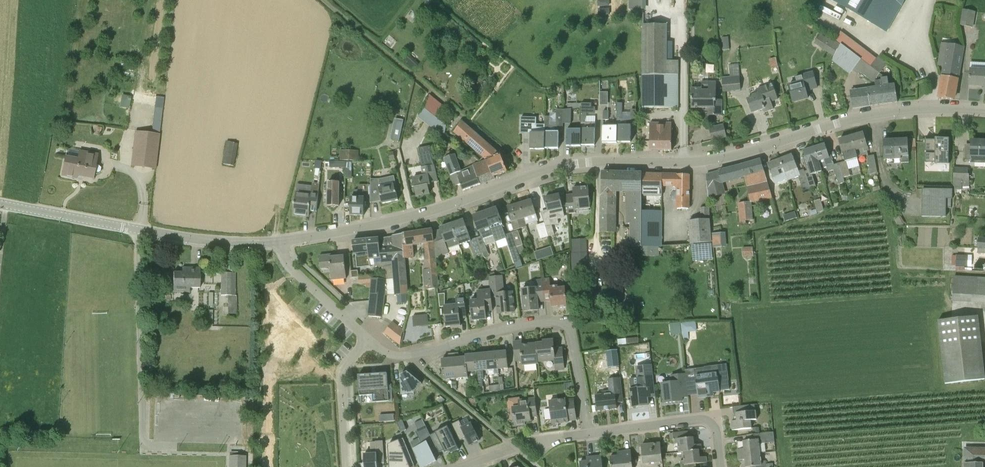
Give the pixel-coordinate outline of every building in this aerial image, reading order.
[(884,30),(901,0),(831,0),(884,30)] [(975,12),(963,10),(960,26),(972,28),(975,12)] [(643,24),(643,74),(644,107),(678,109),(679,60),(667,60),(667,24),(643,24)] [(835,55),(841,45),(830,39),(831,37),(821,32),(817,40),(826,44),(824,48),(835,55)] [(853,109),(885,104),(882,80),(879,81),(875,78),(879,73),(870,67),(841,44),(841,45),(835,55),(849,64),(850,63),(874,81),(872,82),(874,84),(875,84),(875,87),(850,91),(853,109)] [(946,56),(939,98),(954,100),(962,49),(948,47),(946,56)] [(878,57),(870,67),(879,73),(886,64),(878,57)] [(778,66),(776,58),(769,59),(771,68),(778,66)] [(417,64),(412,59),(408,63),(413,68),(417,64)] [(730,77),(722,77),(723,91),(741,89),(739,64),(729,65),(730,77)] [(970,69),(969,86),(984,86),(984,94),(984,70),(970,69)] [(789,85),(793,102),(808,98),(805,88),(809,86),(810,89),(817,87),(813,72),(795,77),(797,83),(789,85)] [(885,104),(898,102),(895,85),(894,85),(889,86),(888,77),(881,78),(882,80),(885,104)] [(709,115),(719,115),(719,99),(716,99),(717,82),(702,82),(702,88),(692,88),(692,108),(709,108),(709,115)] [(757,90),(758,93),(752,95),(753,97),(746,100),(752,113),(763,109),(764,112),(774,109),(771,102),(778,99),(772,84),(757,90)] [(124,95),(121,108),(129,109),(131,97),(124,95)] [(631,126),(631,119),(622,119),(623,103),(617,103),(617,124),(617,126),(616,143),(617,143),(617,142),(622,142),(631,142),(631,126)] [(155,117),(163,117),(163,104),(155,104),(155,117)] [(563,126),(564,123),(564,110),(556,110),(556,125),(550,125),(551,116),(545,116),(545,124),(544,150),(545,150),(545,146),(550,146),(549,149),(559,149),(559,131),(557,131),(558,126),(563,126)] [(586,123),(586,113),(581,113),(581,128),(581,129),(580,146),(581,146),(581,143),(586,143),(586,146),(595,146),(595,123),(586,123)] [(536,149),(544,150),(545,124),(531,124),(531,118),(521,117),(521,133),(531,133),(530,149),(531,149),(531,147),(536,147),(536,149)] [(397,121),(393,140),(399,141),(403,122),(397,121)] [(454,133),(486,161),(487,161),(492,156),(489,151),(492,147),(481,138),(463,122),(454,133)] [(672,123),(662,123),(659,123),(650,123),(650,151),(672,151),(672,123)] [(616,143),(617,126),(604,125),(602,143),(603,143),(608,143),(616,143)] [(572,146),(580,146),(581,129),(567,129),(566,146),(567,146),(567,144),(572,144),(572,146)] [(711,134),(712,141),(727,137),(726,130),(711,134)] [(137,132),(133,165),(155,167),(159,135),(137,132)] [(851,136),(857,157),(868,153),(867,150),(869,150),(864,133),(851,136)] [(851,136),(839,140),(845,160),(857,157),(851,136)] [(901,159),(901,162),(909,162),(908,139),(883,140),(884,160),(885,160),(901,159)] [(948,164),(948,139),(924,139),(924,152),(934,152),(934,163),(948,164)] [(240,143),(226,140),(222,165),(236,167),(240,143)] [(977,140),(977,142),(971,142),(971,148),(964,148),(964,160),(974,160),(974,163),(984,163),(984,141),(977,140)] [(814,147),(821,168),(827,166),(829,171),(834,169),(839,184),(845,182),(843,177),(844,177),(839,163),(834,164),(829,148),(826,148),(825,144),(814,147)] [(430,145),(417,148),(419,155),(432,153),(430,145)] [(486,161),(494,176),(507,171),(504,164),(500,154),(492,147),(489,151),(492,156),(487,161),(486,161)] [(804,172),(810,187),(816,186),(812,174),(822,171),(821,168),(814,147),(803,151),(805,155),(802,156),(807,171),(804,172)] [(340,150),(340,160),(359,160),(359,150),(340,150)] [(65,157),(62,177),(77,179),(77,176),(93,179),(94,175),(97,175),(100,174),(101,169),(98,166),(96,166),(98,155),(79,152),(78,160),(65,157)] [(495,178),(494,176),(486,161),(462,171),(455,154),(445,157),(451,175),(450,175),(455,186),(460,184),(463,191),(487,181),(493,179),(495,178)] [(783,168),(783,169),(788,181),(799,176),(803,190),(810,187),(804,172),(804,169),(799,171),(792,155),(780,159),(783,168)] [(874,155),(867,156),(870,173),(877,172),(874,155)] [(783,168),(780,159),(767,164),(774,182),(782,179),(778,170),(783,169),(783,168)] [(706,175),(707,187),(709,199),(717,199),(715,185),(720,184),(736,180),(744,177),(764,171),(760,160),(741,166),(706,175)] [(839,163),(844,177),(850,175),(846,160),(839,163)] [(434,165),(422,168),(420,168),(422,175),(413,178),(417,196),(430,193),(428,185),(431,185),(430,183),(438,181),(436,174),(434,165)] [(969,185),(969,168),(954,168),(954,189),(962,189),(962,185),(969,185)] [(641,195),(641,173),(623,173),(623,174),(616,173),(602,172),(599,233),(614,234),(615,191),(627,191),(626,224),(630,224),(630,246),(641,246),(641,224),(641,195)] [(641,173),(641,195),(663,195),(663,185),(673,186),(672,190),(677,190),(677,208),(688,209),(689,175),(641,173)] [(382,204),(398,200),(395,184),(396,184),(394,175),(379,179),(371,179),(371,185),(371,198),(381,196),(382,204)] [(339,206),(339,196),(339,181),(328,181),(328,206),(331,206),(333,209),(336,206),(339,206)] [(750,201),(739,203),(740,225),(746,224),(746,220),(752,219),(751,203),(772,198),(768,184),(755,187),(756,192),(748,194),(750,201)] [(351,215),(364,215),(364,214),(365,199),(370,199),(370,203),(371,203),(371,198),(371,185),(359,185),(359,190),(355,190),(352,194),(351,198),(351,215)] [(590,198),(589,187),(573,188),(573,194),(566,195),(568,214),(575,213),(575,210),(589,209),(588,199),(590,198)] [(297,188),(297,193),(296,193),(295,203),(294,203),(293,215),(309,216),(310,211),(317,211),(319,192),(312,191),(312,190),(297,188)] [(922,189),(922,215),(946,216),(947,198),(953,198),(953,189),(922,189)] [(560,194),(545,198),(548,209),(541,211),(545,222),(549,236),(555,234),(552,225),(559,223),(557,217),(556,210),(563,209),(560,194)] [(537,218),(532,200),(520,204),(526,224),(535,222),(534,219),(537,218)] [(526,224),(520,204),(507,207),(515,230),(527,226),(526,224)] [(689,221),(690,231),(691,243),(711,242),(709,207),(701,208),(702,220),(689,221)] [(497,208),(485,212),(493,235),(496,242),(507,239),(505,234),(502,226),(503,226),(497,208)] [(480,237),(476,238),(481,253),(488,250),(486,245),(496,242),(493,235),(485,212),(473,217),(478,231),(479,231),(480,237)] [(459,245),(469,241),(469,240),(471,240),(464,220),(452,224),(459,245)] [(549,236),(545,222),(537,225),(541,238),(549,236)] [(446,245),(434,249),(435,258),(436,258),(449,253),(448,249),(459,245),(452,224),(440,228),(446,245)] [(403,234),(405,258),(413,257),(412,245),(426,243),(427,256),(427,260),(424,260),(425,270),(424,270),(426,289),(439,288),(436,258),(435,258),(434,249),(433,229),(403,234)] [(519,230),(512,232),(516,247),(517,247),(523,245),(519,230)] [(516,247),(512,232),(505,234),(507,239),(514,263),(521,261),(517,247),(516,247)] [(379,238),(367,239),(369,260),(370,260),(370,259),(374,258),(375,267),(382,266),(383,279),(386,279),(384,295),(396,295),(408,294),(405,258),(403,234),(393,235),(393,248),(380,249),(379,238)] [(725,246),(724,234),(713,234),(714,247),(725,246)] [(474,255),(481,253),(476,238),(471,240),(471,241),(469,241),(474,255)] [(588,272),(587,238),(572,238),(573,259),(576,259),(577,273),(588,272)] [(370,267),(370,260),(369,260),(367,239),(353,241),(354,253),(355,253),(357,268),(370,267)] [(692,245),(693,259),(711,258),(710,244),(692,245)] [(538,258),(555,253),(552,245),(536,250),(538,258)] [(330,265),(332,280),(346,278),(344,256),(337,256),(337,254),(319,256),(320,266),(330,265)] [(968,255),(956,255),(956,267),(968,267),(968,255)] [(186,272),(173,272),(173,292),(189,293),(190,288),(200,288),(200,268),(186,267),(186,272)] [(235,273),(222,273),(222,294),(235,294),(235,273)] [(360,282),(371,282),(371,274),(360,274),(360,282)] [(498,313),(514,312),(512,292),(503,293),(502,276),(489,277),(491,290),(491,298),(497,297),(498,313)] [(952,300),(984,302),(984,278),(954,276),(952,300)] [(369,316),(382,318),(384,295),(386,279),(383,279),(372,278),(369,316)] [(558,308),(568,307),(566,287),(558,288),(558,286),(551,287),(550,278),(543,278),(543,282),(545,298),(544,298),(545,301),(551,301),(552,307),(556,306),(558,306),(558,308)] [(522,289),(524,311),(539,310),(537,298),(538,298),(543,297),(543,298),(544,298),(545,298),(543,282),(536,282),(536,288),(522,289)] [(470,301),(472,321),(487,319),(486,307),(492,307),(491,298),(491,290),(477,291),(477,300),(470,301)] [(228,295),(228,305),(228,313),(236,314),(236,295),(228,295)] [(444,305),(446,327),(461,325),(460,318),(467,318),(465,297),(458,297),(458,304),(444,305)] [(428,315),(421,315),(422,326),(429,325),(428,315)] [(978,316),(951,319),(938,320),(945,383),(984,379),(978,316)] [(394,322),(391,325),(385,333),(400,344),(403,330),(394,322)] [(538,362),(555,361),(555,368),(564,367),(562,349),(554,349),(553,340),(543,341),(544,343),(536,344),(538,362)] [(538,364),(538,362),(536,344),(522,345),(522,341),(513,342),(514,361),(522,360),(522,365),(538,364)] [(608,368),(619,367),(618,350),(606,351),(608,368)] [(496,352),(498,369),(508,368),(506,351),(496,352)] [(488,370),(498,369),(496,352),(486,353),(488,370)] [(456,378),(453,353),(448,354),(448,355),(447,357),(447,359),(442,360),(444,380),(456,378)] [(453,353),(456,378),(468,377),(466,355),(465,355),(465,357),(461,358),(460,356),(459,354),(458,353),(453,353)] [(479,380),(479,386),(483,386),(482,379),(484,379),(483,371),(488,370),(486,353),(476,354),(477,371),(479,380)] [(476,354),(466,355),(468,377),(468,372),(477,371),(476,354)] [(632,401),(633,407),(648,405),(647,393),(654,392),(655,396),(652,365),(636,367),(639,388),(631,389),(632,401)] [(707,393),(720,392),(719,382),(723,382),(721,366),(705,368),(694,369),(698,398),(699,398),(704,397),(708,397),(707,393)] [(402,394),(414,393),(422,383),(407,372),(403,374),(400,376),(402,394)] [(360,396),(362,396),(374,395),(375,401),(386,400),(393,400),(391,384),(388,384),(387,373),(372,374),(358,375),(360,396)] [(662,384),(664,403),(682,401),(681,390),(687,390),(688,397),(686,375),(671,376),(672,383),(662,384)] [(616,403),(623,402),(621,378),(609,379),(610,394),(595,396),(597,411),(605,410),(605,411),(605,410),(609,410),(610,410),(610,409),(617,409),(616,403)] [(530,417),(537,416),(535,399),(519,400),(520,407),(513,407),(515,426),(525,425),(525,420),(530,419),(530,421),(531,421),(530,417)] [(549,401),(553,424),(568,422),(568,420),(576,419),(576,420),(574,400),(565,401),(565,399),(549,401)] [(731,421),(732,430),(751,428),(750,420),(757,419),(756,411),(752,411),(752,405),(733,407),(734,416),(737,416),(737,421),(731,421)] [(397,423),(401,432),(406,430),(403,421),(397,423)] [(459,421),(452,424),(460,441),(466,438),(469,445),(480,440),(471,423),(463,427),(459,421)] [(422,466),(425,466),(437,460),(432,450),(437,447),(431,435),(426,426),(416,432),(422,445),(414,449),(419,459),(418,459),(422,466)] [(451,454),(459,450),(448,426),(435,433),(431,435),(437,447),(439,453),(444,450),(445,453),(450,451),(451,454)] [(669,434),(670,439),(673,438),(674,444),(678,443),(679,453),(683,452),(699,450),(701,450),(701,444),(694,445),(693,437),(689,438),(688,432),(669,434)] [(737,450),(738,455),(760,453),(759,443),(764,443),(775,442),(773,432),(759,434),(752,434),(747,435),(748,441),(743,441),(744,449),(737,450)] [(398,466),(413,466),(415,466),(404,439),(388,445),(390,466),(397,466),(398,466)] [(376,442),(370,442),(371,454),(364,455),(365,466),(378,466),(378,464),(385,463),(383,441),(376,442)] [(647,448),(642,449),(643,463),(662,461),(660,443),(647,445),(647,448)] [(984,464),(984,450),(965,449),(965,463),(983,464),(984,464)] [(696,464),(707,463),(706,457),(699,458),(699,450),(683,452),(684,460),(680,461),(681,466),(696,466),(696,464)] [(610,457),(611,466),(633,466),(632,464),(632,458),(631,451),(624,451),(624,455),(610,457)] [(760,453),(738,455),(739,460),(745,460),(746,466),(748,466),(751,466),(766,466),(766,464),(765,460),(761,461),(760,453)] [(227,466),(246,466),(246,456),(227,454),(227,466)] [(601,456),(594,456),(595,460),(580,462),(580,466),(602,466),(601,456)]
